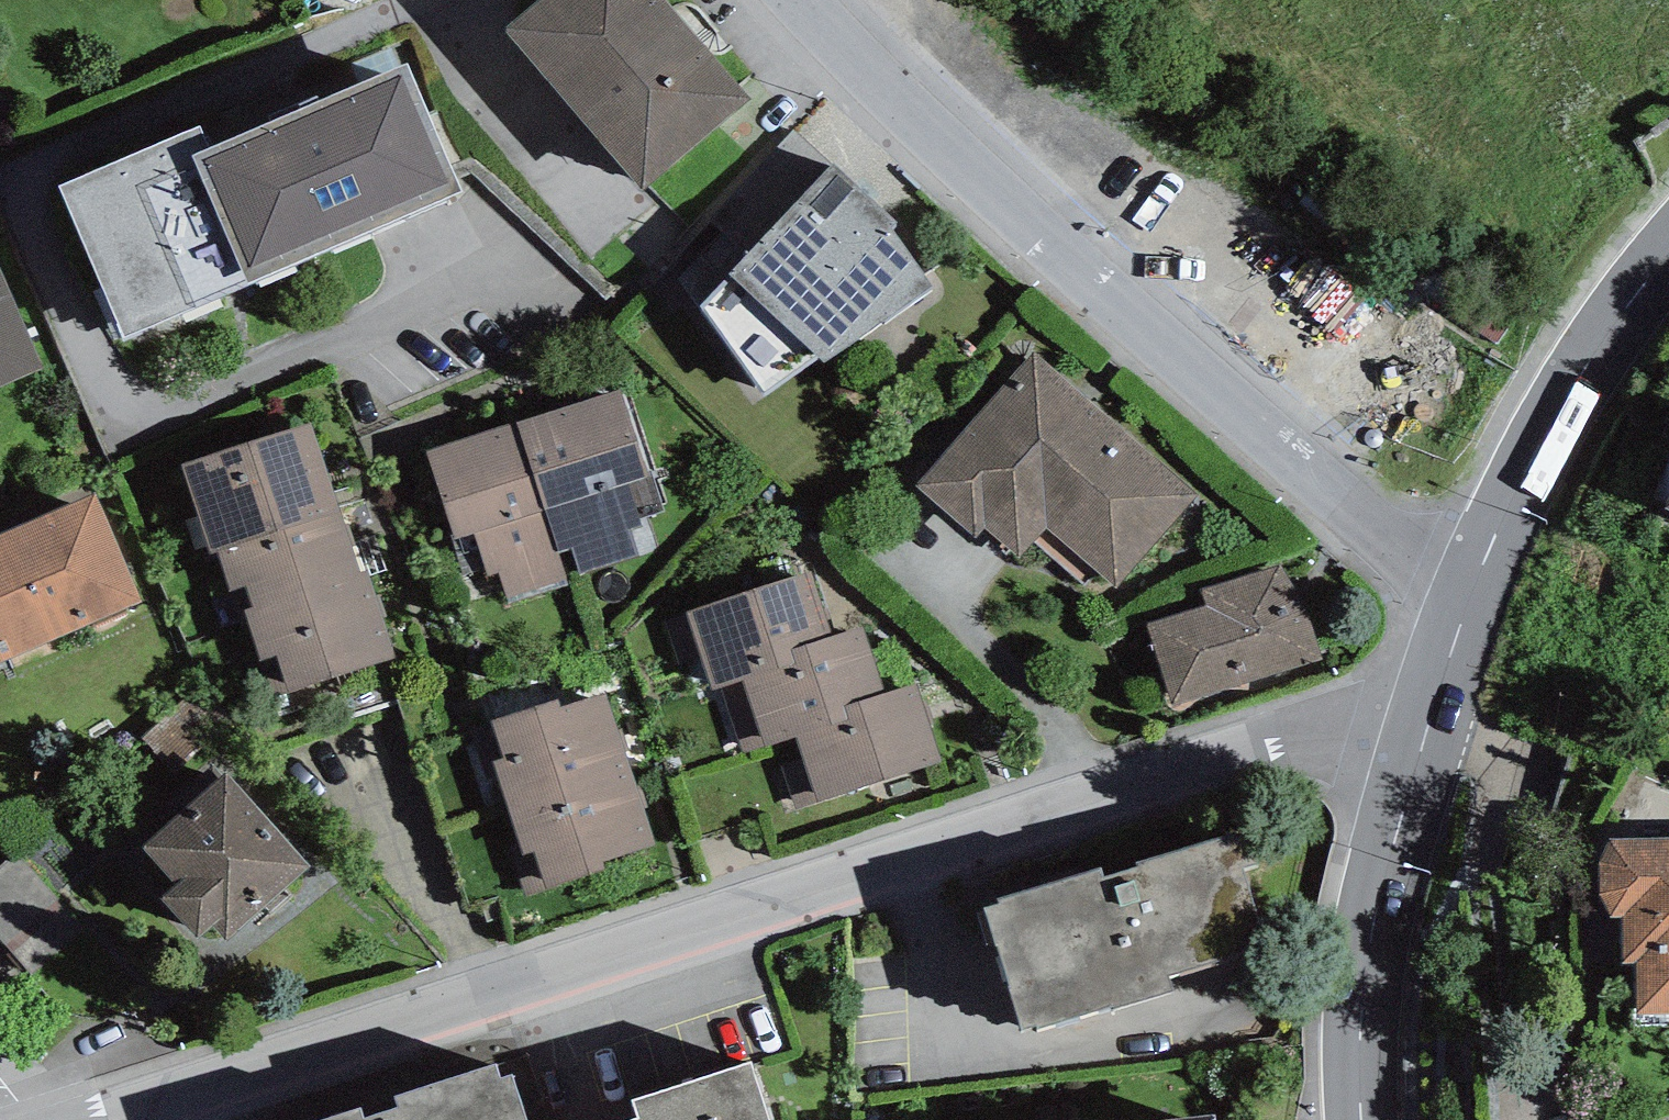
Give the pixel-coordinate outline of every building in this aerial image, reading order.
[(504,23),(642,185),(751,92),(671,0),(531,0),(504,23)] [(462,185),(406,59),(211,145),(195,151),(251,278),(462,185)] [(200,120),(60,181),(126,332),(251,278),(195,151),(211,145),(200,120)] [(829,162),(793,129),(710,217),(746,251),(829,162)] [(896,217),(833,158),(829,162),(746,251),(730,266),(826,357),(933,281),(891,224),(896,217)] [(40,368),(0,272),(0,385),(40,368)] [(1198,493),(1034,351),(917,484),(975,534),(984,524),(1020,555),(1048,524),(1118,585),(1198,493)] [(621,387),(521,418),(563,550),(572,547),(581,574),(637,557),(627,527),(642,523),(628,480),(648,474),(621,387)] [(521,418),(426,448),(454,536),(476,529),(490,574),(500,571),(510,600),(573,580),(563,550),(521,418)] [(181,459),(210,549),(217,547),(339,508),(310,419),(181,459)] [(93,492),(0,532),(0,659),(140,599),(93,492)] [(339,508),(217,547),(238,610),(244,608),(359,571),(339,508)] [(1147,622),(1172,703),(1320,656),(1307,605),(1280,563),(1200,588),(1207,606),(1147,622)] [(359,571),(244,608),(261,659),(277,653),(289,690),(395,655),(366,567),(359,571)] [(810,568),(687,609),(688,613),(665,621),(679,664),(701,657),(711,687),(721,683),(795,660),(791,647),(832,633),(810,568)] [(862,624),(832,633),(791,647),(795,660),(721,683),(744,751),(796,734),(848,717),(844,703),(884,691),(862,624)] [(916,681),(884,691),(844,703),(848,717),(796,734),(803,757),(782,764),(796,808),(942,762),(916,681)] [(499,776),(510,809),(631,769),(604,690),(560,705),(557,697),(470,726),(488,779),(499,776)] [(225,768),(143,842),(176,878),(163,891),(216,948),(311,862),(225,768)] [(631,769),(510,809),(520,841),(510,844),(527,894),(605,868),(603,861),(656,843),(631,769)] [(1101,862),(983,899),(1021,1022),(1037,1017),(1038,1022),(1111,999),(1113,1004),(1173,986),(1168,969),(1266,938),(1242,862),(1258,857),(1248,828),(1235,833),(1234,829),(1103,870),(1101,862)] [(1615,838),(1605,851),(1598,865),(1599,891),(1609,914),(1623,913),(1622,960),(1638,961),(1636,1011),(1668,1011),(1668,837),(1615,838)] [(16,850),(0,865),(0,938),(32,974),(85,927),(16,850)] [(754,1057),(638,1093),(643,1107),(621,1114),(623,1119),(774,1119),(754,1057)] [(302,1119),(528,1119),(512,1069),(500,1072),(496,1058),(395,1090),(399,1101),(364,1111),(361,1102),(302,1119)] [(1216,1110),(1132,1119),(1217,1119),(1216,1110)]
